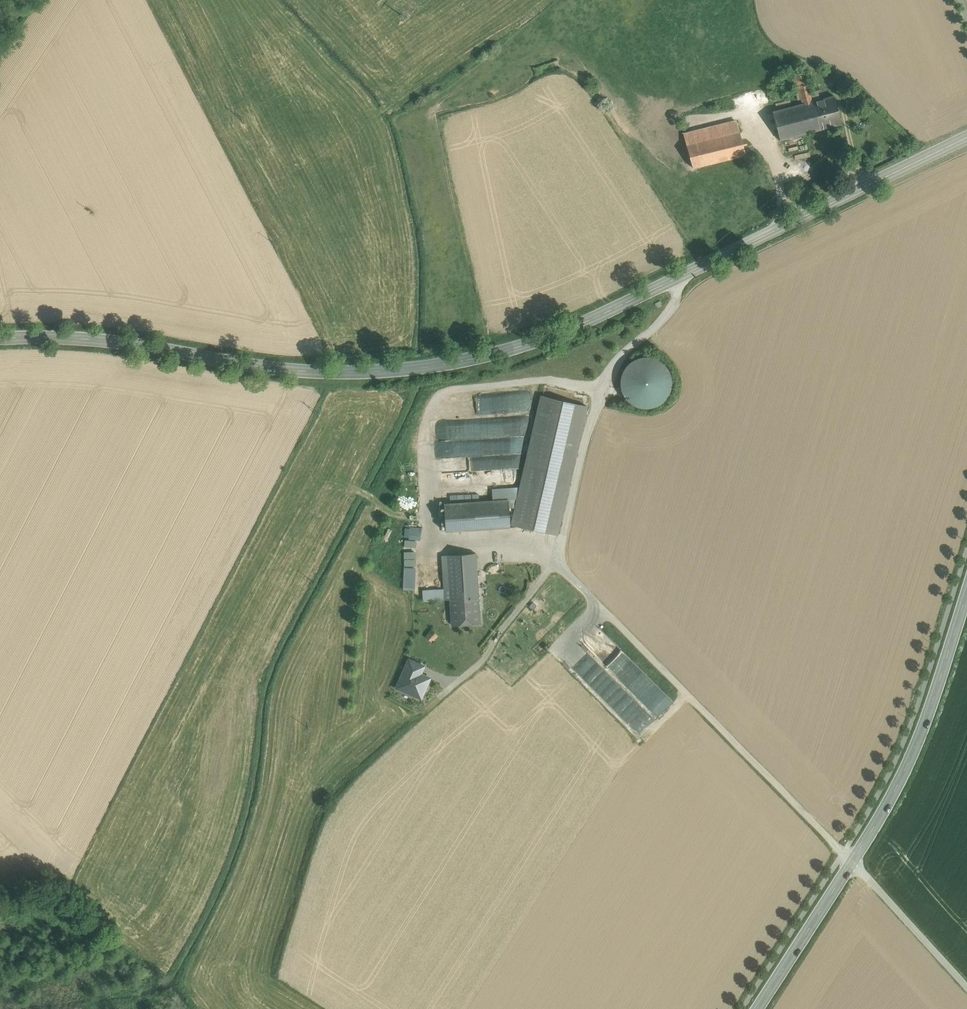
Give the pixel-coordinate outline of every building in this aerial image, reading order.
[(801,99),(803,104),(812,102),(810,93),(804,70),(792,73),(798,100),(801,99)] [(810,93),(812,102),(820,100),(818,91),(810,93)] [(742,106),(739,95),(726,98),(729,110),(742,106)] [(803,104),(773,112),(780,139),(842,123),(835,96),(820,100),(812,102),(803,104)] [(745,154),(737,121),(728,123),(731,133),(687,144),(693,167),(745,154)] [(574,403),(543,396),(527,464),(558,471),(574,403)] [(458,437),(459,455),(524,451),(523,420),(441,424),(441,438),(458,437)] [(558,471),(527,464),(514,523),(545,529),(558,471)] [(481,482),(505,479),(504,471),(480,473),(481,482)] [(509,499),(445,504),(447,531),(511,526),(509,499)] [(420,515),(429,512),(427,506),(418,509),(420,515)] [(424,533),(419,530),(414,528),(408,530),(403,534),(400,539),(399,545),(401,551),(406,555),(411,557),(417,557),(423,554),(427,550),(428,544),(428,538),(424,533)] [(442,555),(444,589),(423,590),(423,600),(451,599),(479,598),(475,553),(442,555)] [(414,567),(402,567),(402,588),(414,588),(414,567)] [(451,599),(452,625),(480,623),(479,598),(451,599)] [(598,627),(582,643),(617,678),(633,662),(598,627)] [(438,635),(432,630),(426,636),(432,642),(438,635)] [(430,675),(421,672),(424,664),(406,656),(393,688),(420,699),(430,675)] [(671,697),(652,685),(649,688),(657,693),(652,700),(654,701),(648,710),(658,716),(671,697)]
